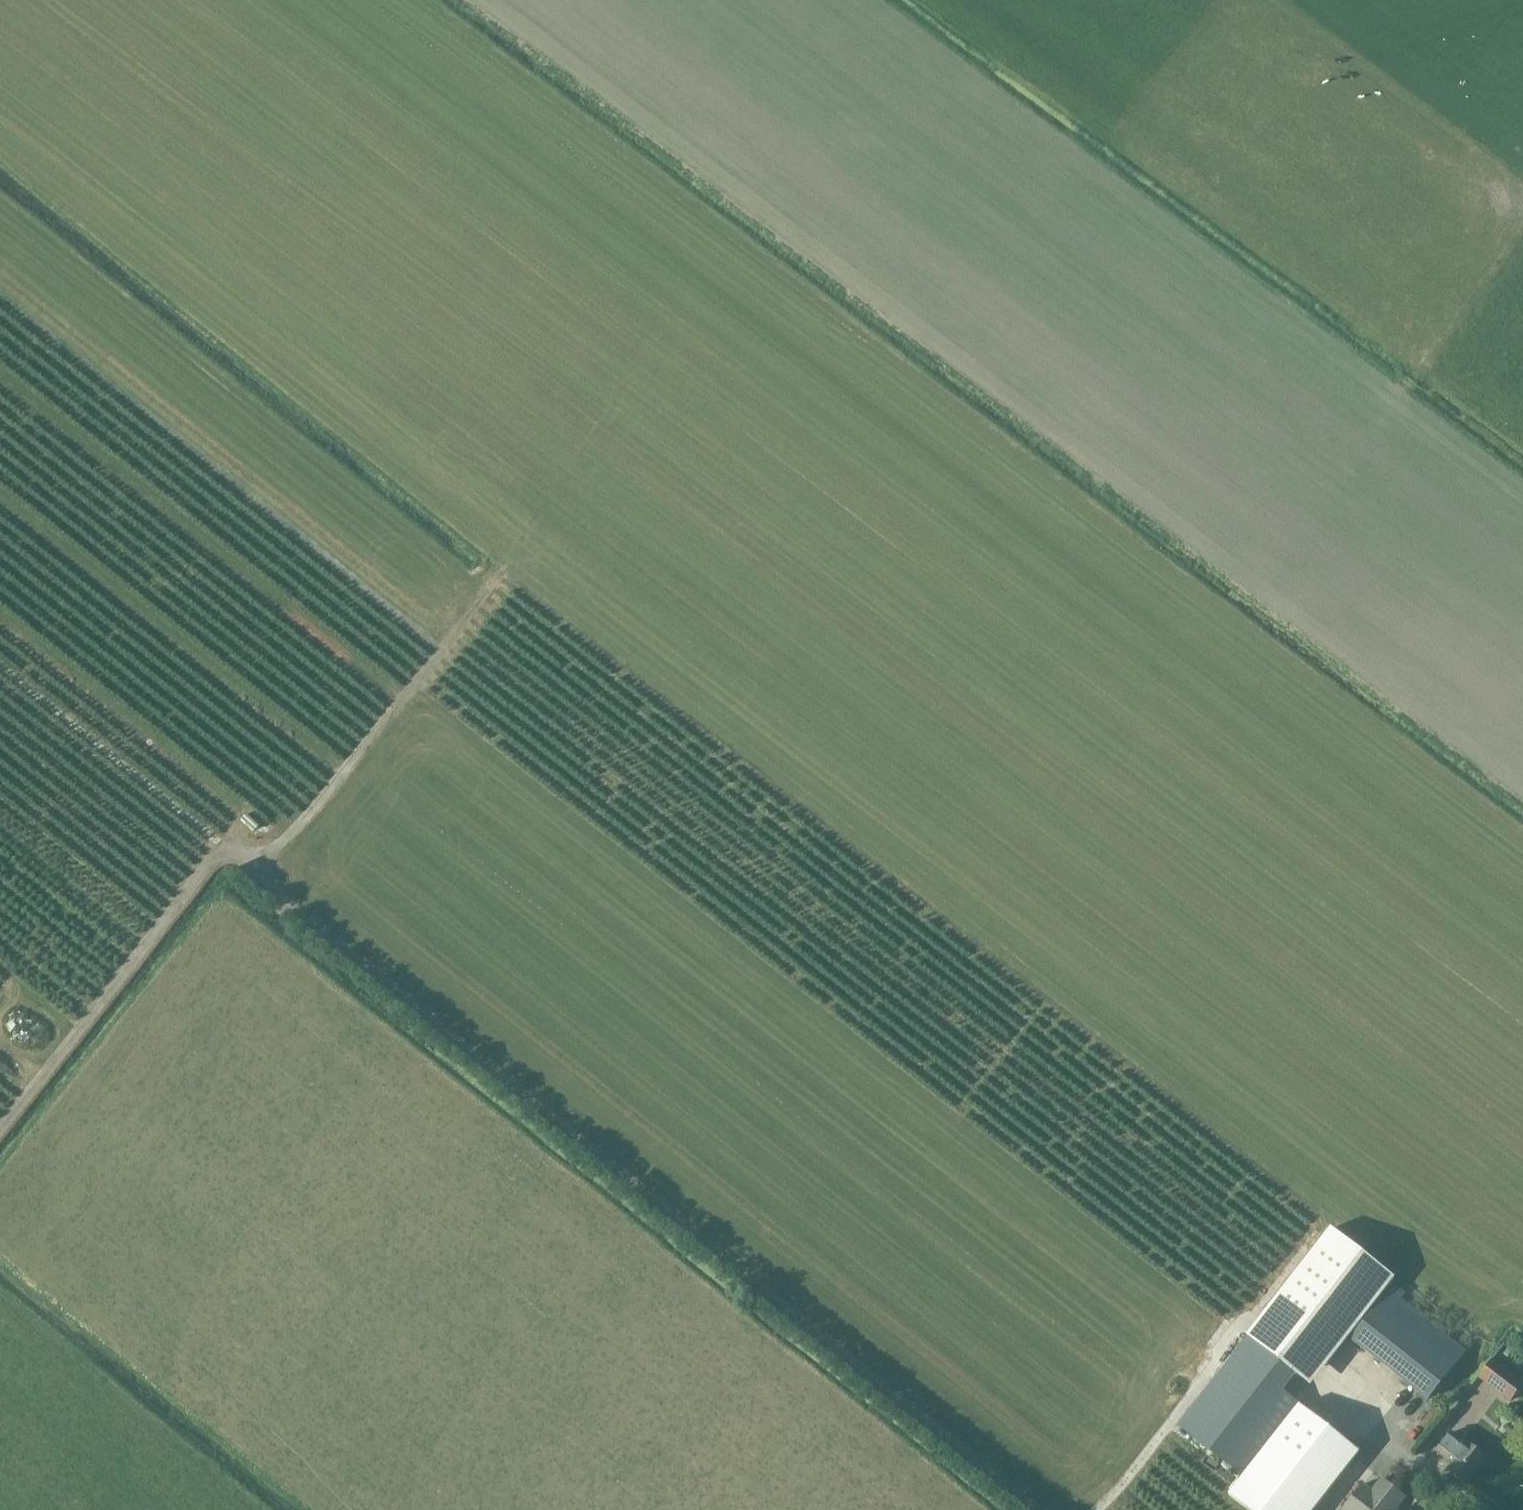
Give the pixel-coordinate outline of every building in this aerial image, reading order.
[(1335,1228),(1178,1424),(1243,1477),(1228,1495),(1247,1509),(1314,1509),(1360,1452),(1283,1391),(1297,1374),(1311,1385),(1396,1278),(1335,1228)] [(1466,1350),(1390,1290),(1389,1290),(1351,1338),(1428,1399),(1466,1350)] [(1522,1383),(1522,1382),(1492,1360),(1479,1378),(1511,1401),(1522,1383)] [(1448,1469),(1466,1482),(1485,1456),(1469,1443),(1468,1444),(1451,1431),(1436,1450),(1453,1462),(1448,1469)] [(1075,1442),(1071,1450),(1092,1461),(1096,1453),(1075,1442)] [(1405,1499),(1383,1481),(1373,1494),(1362,1486),(1343,1509),(1396,1509),(1405,1499)]
